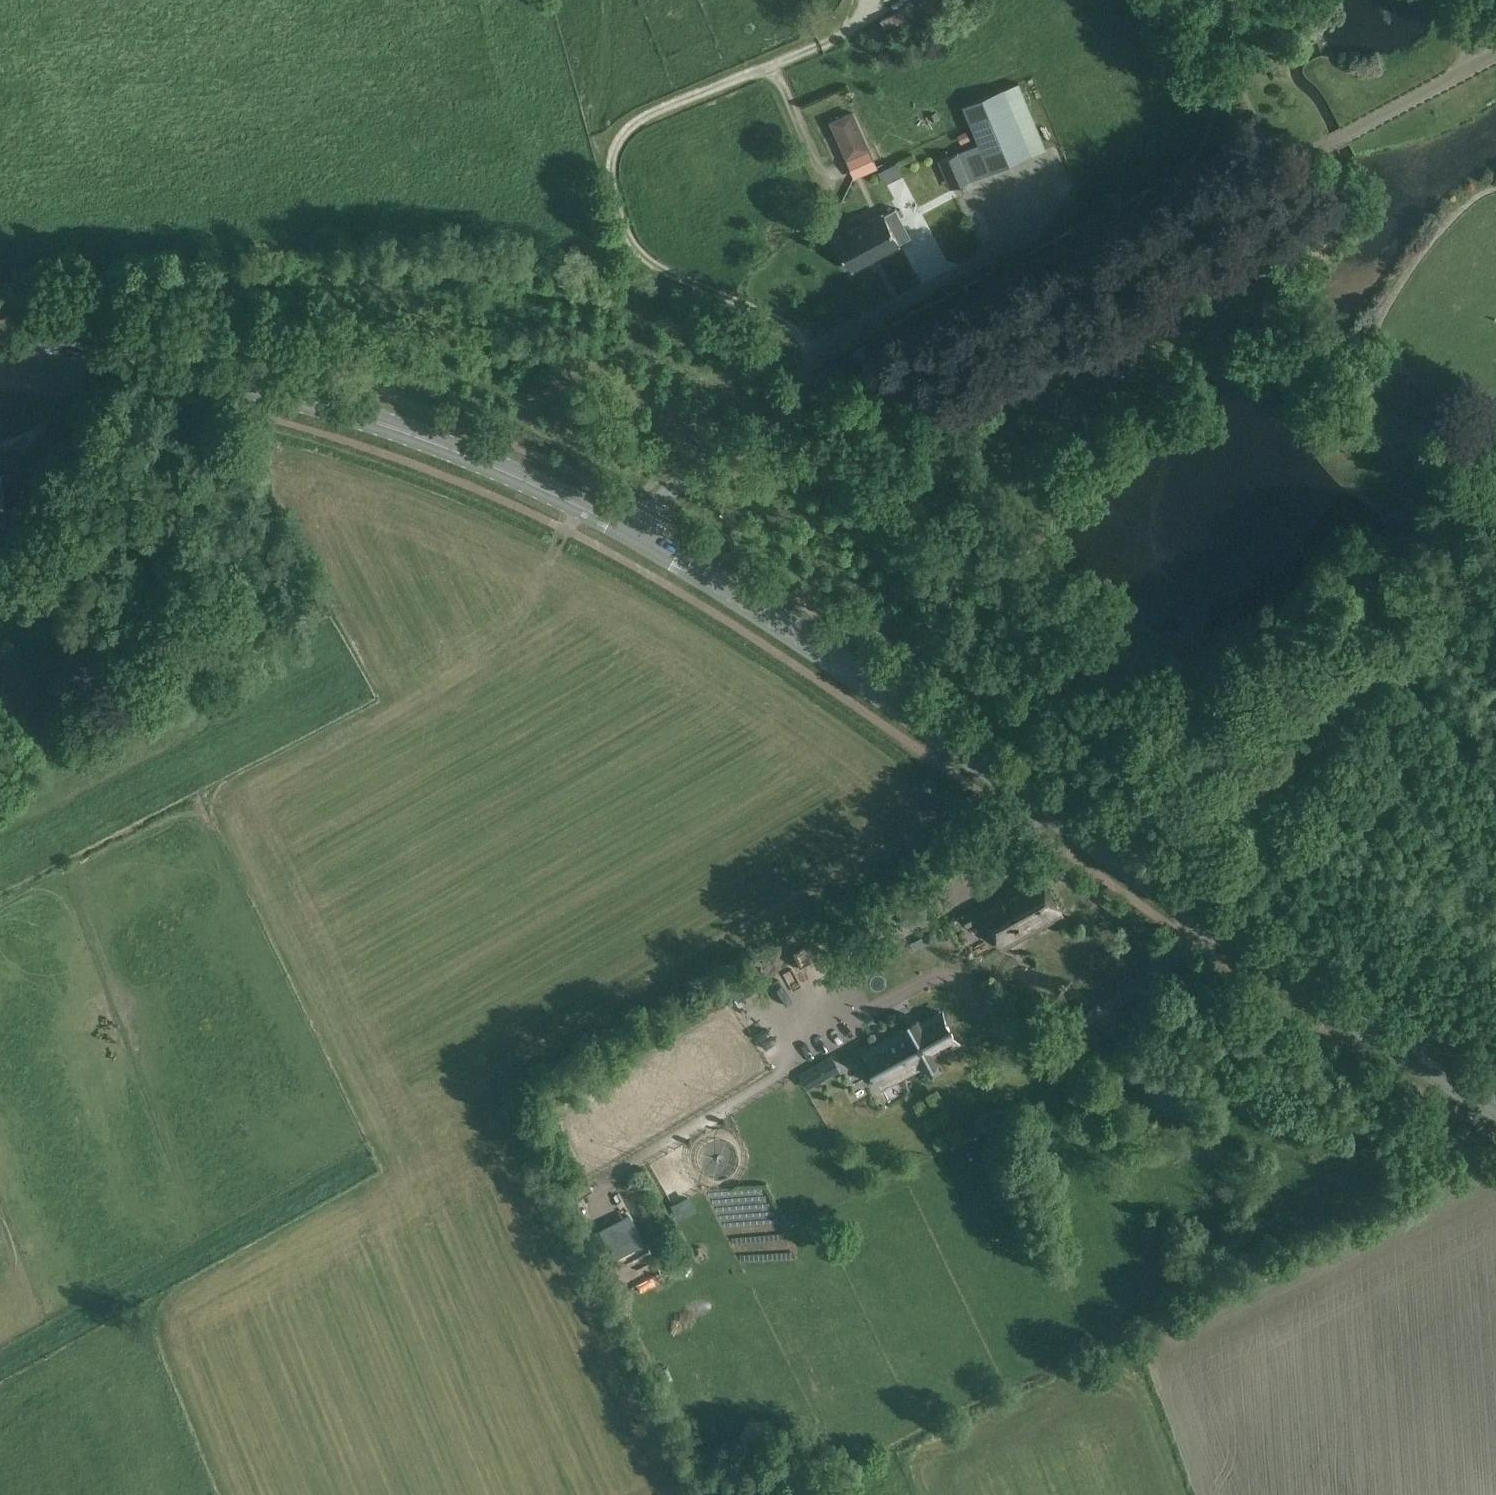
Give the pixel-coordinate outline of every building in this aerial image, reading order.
[(978,144),(958,152),(970,180),(989,172),(990,172),(1030,155),(1003,88),(989,94),(962,105),(978,144)] [(846,160),(870,150),(853,111),(829,122),(846,160)] [(957,136),(961,143),(970,139),(966,131),(957,136)] [(860,181),(877,172),(870,159),(853,168),(860,181)] [(1121,199),(1115,188),(1093,199),(1098,210),(1121,199)] [(884,213),(835,238),(852,270),(900,244),(890,224),(901,218),(896,208),(884,214),(884,213)] [(877,358),(864,342),(852,352),(865,368),(877,358)] [(999,874),(1020,864),(1013,850),(992,860),(999,874)] [(981,906),(989,921),(1004,948),(1063,916),(1040,874),(981,906)] [(828,933),(795,953),(805,972),(840,953),(828,933)] [(937,1055),(957,1044),(957,1045),(958,1044),(940,1012),(939,1012),(939,1013),(919,1024),(918,1021),(885,1039),(887,1042),(867,1053),(867,1052),(866,1053),(884,1085),(885,1085),(885,1084),(905,1073),(906,1075),(938,1058),(937,1055)] [(839,1069),(831,1055),(799,1075),(807,1089),(839,1069)]
